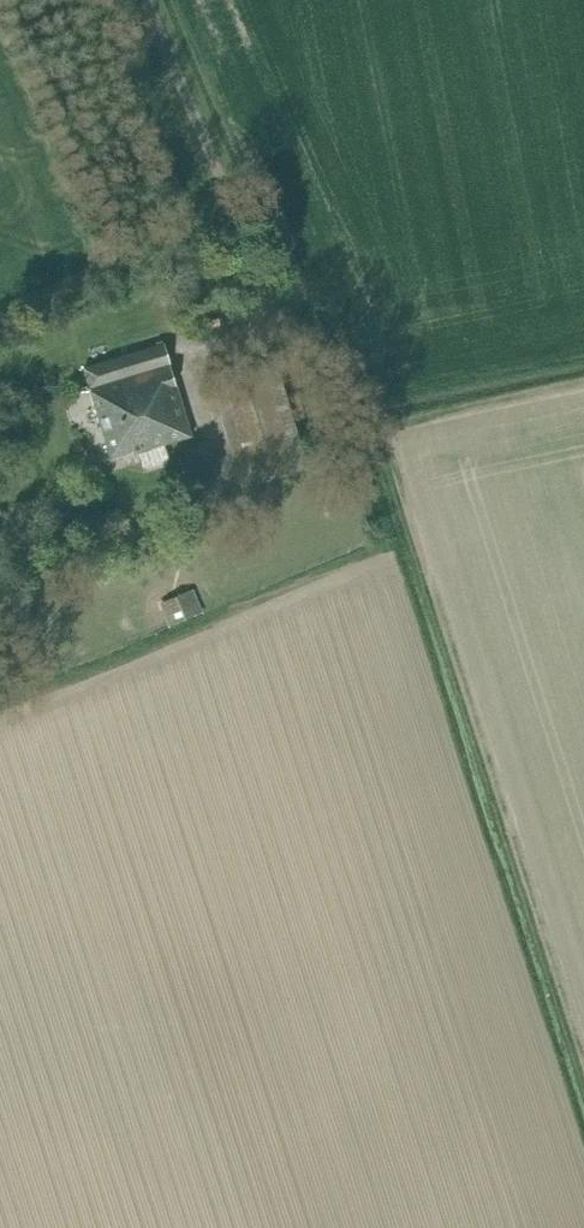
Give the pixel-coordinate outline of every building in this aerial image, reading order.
[(91,387),(170,363),(164,342),(84,366),(91,387)] [(192,434),(170,363),(91,387),(112,458),(128,453),(131,464),(142,461),(143,466),(169,457),(163,442),(192,434)] [(193,590),(160,603),(169,626),(203,612),(193,590)]
